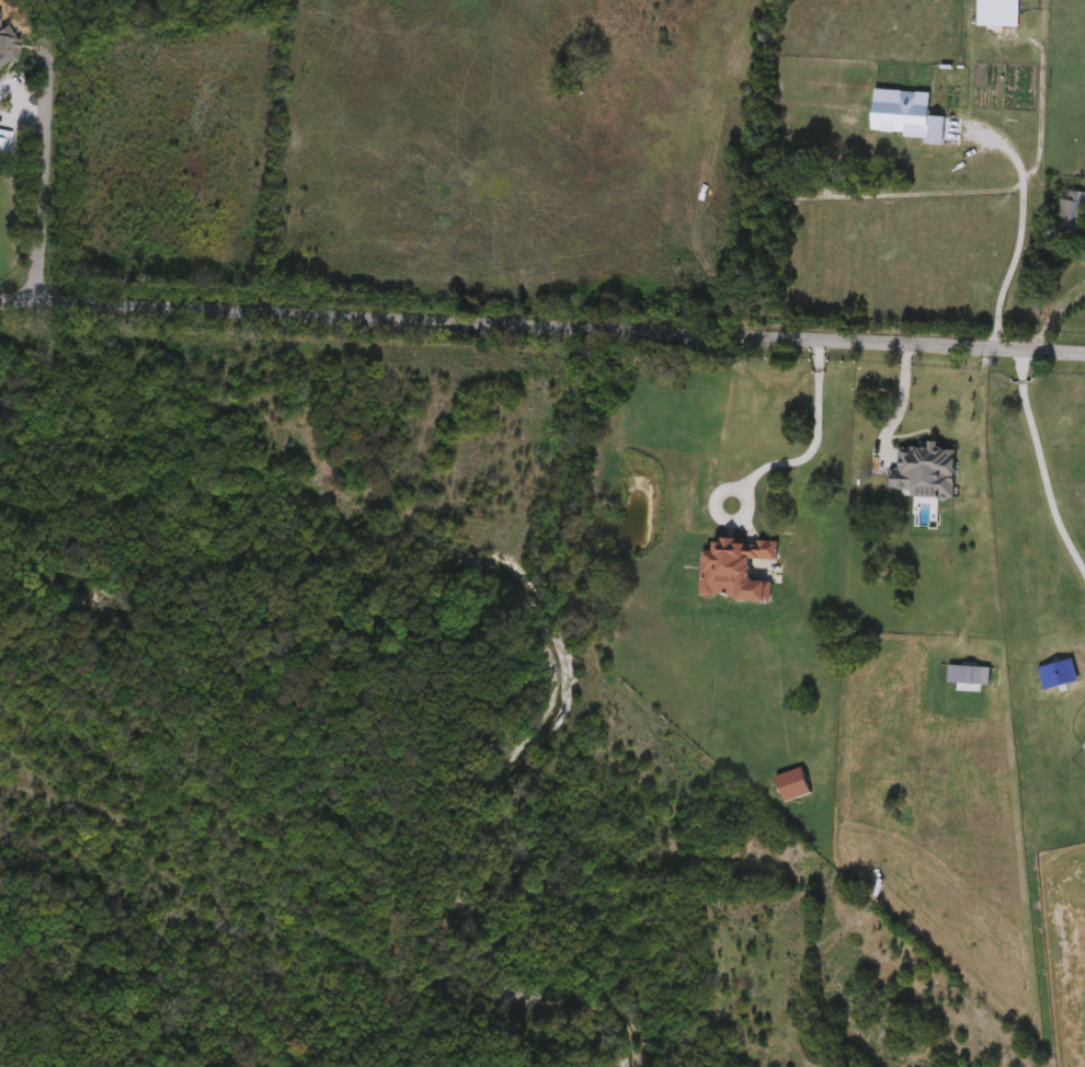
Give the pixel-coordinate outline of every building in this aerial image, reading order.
[(9,11),(0,10),(0,0),(10,0),(9,11)] [(8,165),(0,164),(0,131),(14,134),(8,165)] [(1063,192),(1084,194),(1084,233),(1060,232),(1063,192)]
